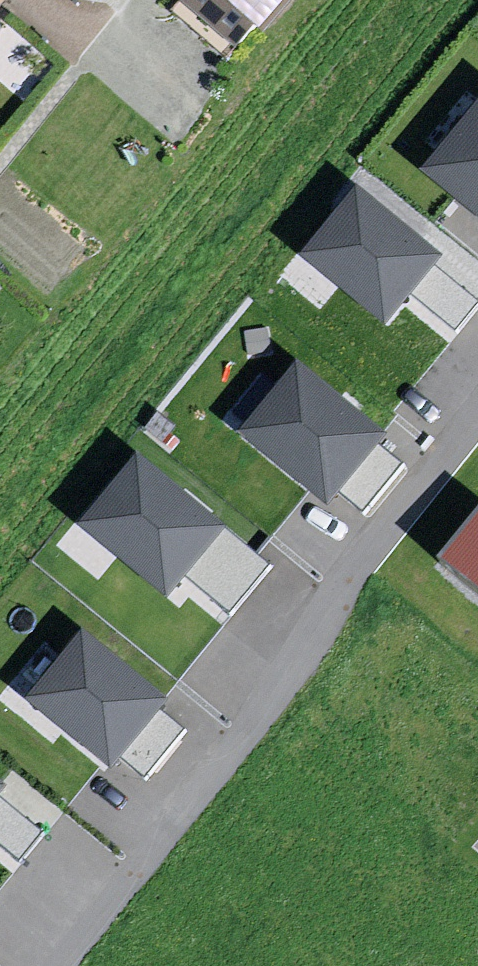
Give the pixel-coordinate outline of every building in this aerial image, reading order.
[(247,42),(281,0),(196,0),(247,42)] [(422,172),(477,216),(477,101),(422,172)] [(441,251),(354,182),(301,249),(388,318),(441,251)] [(388,434),(296,361),(238,434),(330,507),(388,434)] [(231,524),(134,448),(73,524),(171,600),(231,524)] [(443,570),(477,593),(477,516),(443,570)] [(169,698),(81,627),(25,697),(113,768),(169,698)] [(0,778),(0,795),(8,785),(0,778)]
